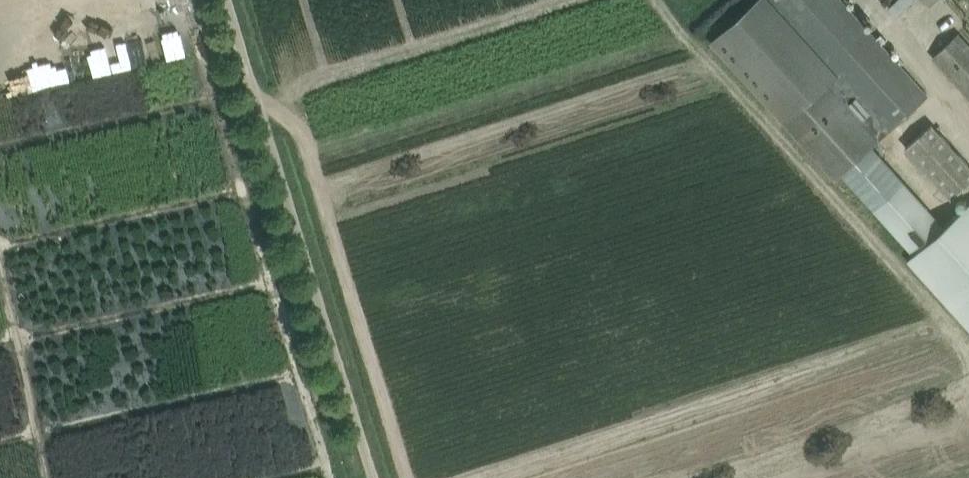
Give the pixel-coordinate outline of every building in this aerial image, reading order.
[(835,178),(929,94),(843,0),(756,0),(711,40),(835,178)] [(143,6),(131,9),(139,47),(163,42),(156,9),(144,11),(143,6)] [(931,57),(968,98),(968,45),(958,33),(931,57)] [(102,34),(77,40),(81,58),(106,53),(102,34)] [(968,180),(968,163),(932,122),(905,147),(951,197),(968,180)] [(842,173),(914,253),(907,258),(968,327),(968,203),(944,225),(872,145),(842,173)]
